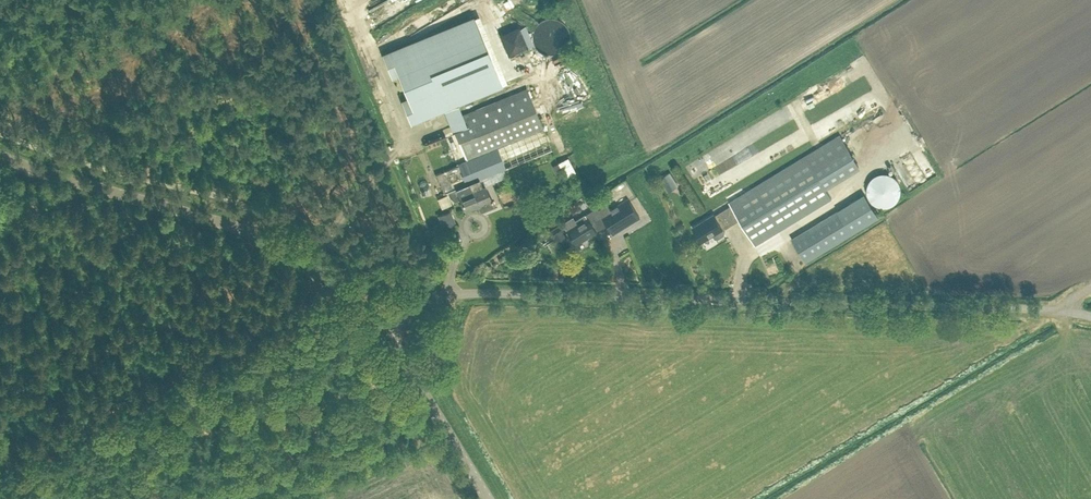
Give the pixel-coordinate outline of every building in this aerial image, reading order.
[(475,17),(383,54),(391,74),(397,72),(408,98),(402,100),(410,121),(502,84),(475,17)] [(575,81),(584,77),(578,64),(569,68),(575,81)] [(814,107),(832,98),(824,83),(806,92),(814,107)] [(442,193),(447,191),(469,182),(478,203),(477,203),(480,211),(494,206),(485,184),(478,187),(475,180),(551,149),(526,88),(461,114),(466,126),(422,144),(442,193)] [(560,103),(561,117),(569,117),(568,102),(560,103)] [(796,132),(791,143),(799,146),(802,140),(810,143),(813,135),(803,131),(801,135),(796,132)] [(723,228),(739,218),(755,244),(832,197),(825,186),(859,166),(839,134),(729,201),(731,204),(715,214),(714,213),(692,226),(702,241),(714,234),(716,237),(718,238),(725,234),(725,232),(723,228)] [(571,156),(561,161),(569,175),(578,171),(571,156)] [(868,183),(867,186),(866,188),(866,190),(867,193),(867,196),(869,198),(870,200),(872,202),(874,204),(877,205),(879,206),(881,206),(884,206),(886,206),(889,205),(891,204),(893,203),(895,202),(897,200),(898,198),(899,197),(900,195),(900,193),(900,188),(900,186),(899,183),(898,181),(897,178),(895,176),(893,175),(890,174),(888,173),(885,172),(882,172),(879,173),(876,174),(873,176),(871,178),(869,180),(868,183)] [(680,185),(674,173),(664,178),(670,190),(680,185)] [(469,182),(447,191),(449,196),(455,199),(460,197),(465,208),(477,203),(478,203),(469,182)] [(429,200),(436,197),(433,188),(426,190),(429,200)] [(791,238),(806,262),(879,217),(864,193),(791,238)] [(586,213),(588,216),(567,229),(576,243),(594,232),(595,234),(598,232),(596,229),(607,222),(614,233),(640,217),(628,198),(611,209),(608,203),(599,209),(597,206),(586,213)] [(581,206),(584,211),(595,204),(592,199),(581,206)] [(454,222),(449,210),(437,214),(441,226),(454,222)]
